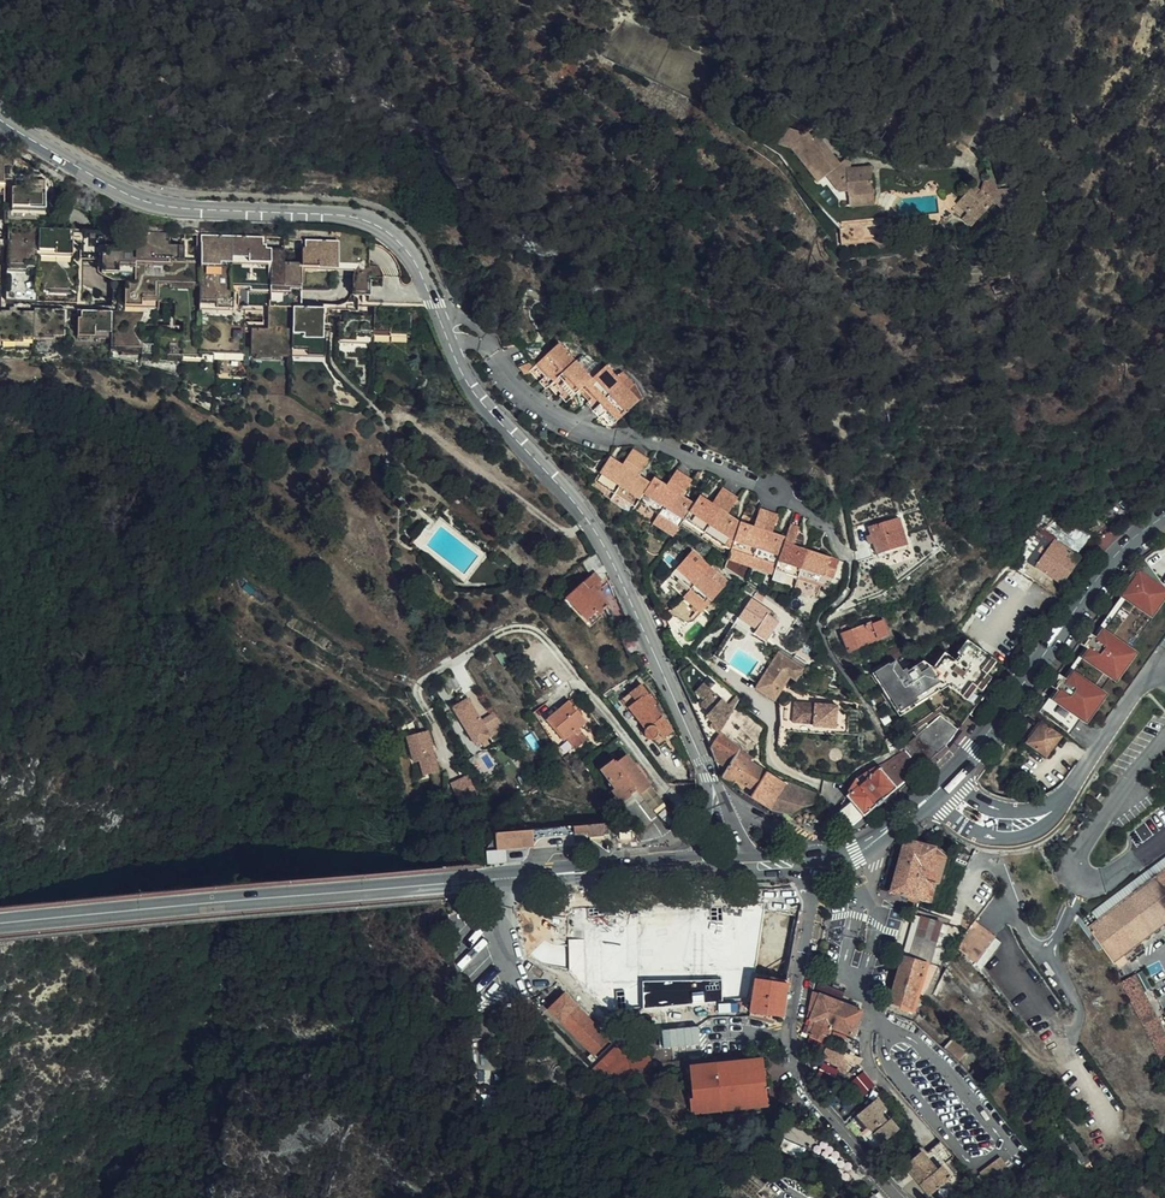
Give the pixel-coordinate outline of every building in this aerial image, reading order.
[(848,198),(874,197),(871,169),(846,170),(842,164),(841,166),(835,159),(831,162),(826,154),(829,152),(819,138),(814,141),(808,135),(805,137),(784,129),(784,131),(782,131),(779,132),(779,137),(781,138),(780,141),(794,146),(820,179),(827,175),(832,182),(830,184),(837,193),(848,193),(848,198)] [(817,182),(820,179),(794,146),(780,141),(779,144),(791,148),(817,182)] [(831,162),(835,159),(829,152),(826,154),(831,162)] [(5,344),(5,342),(35,343),(35,339),(49,340),(51,314),(65,315),(63,338),(80,339),(80,332),(97,333),(96,343),(96,353),(110,354),(110,357),(138,359),(138,365),(159,367),(159,359),(182,360),(182,358),(240,361),(240,364),(261,365),(261,362),(274,362),(274,357),(291,357),(291,363),(307,364),(309,348),(319,349),(319,341),(324,342),(324,349),(340,349),(341,340),(376,341),(376,345),(396,346),(397,318),(369,317),(371,283),(368,277),(360,272),(356,271),(358,247),(270,243),(270,240),(173,235),(173,233),(127,231),(126,245),(90,243),(92,224),(89,218),(81,211),(74,209),(38,207),(39,179),(0,177),(0,344),(5,344)] [(1018,206),(1018,192),(1000,192),(992,201),(988,198),(987,200),(975,190),(962,204),(972,213),(969,216),(979,225),(996,206),(1009,216),(1018,206)] [(1018,190),(1018,192),(1018,206),(1009,216),(1012,219),(1021,209),(1021,190),(1018,190)] [(874,205),(874,197),(848,198),(849,207),(874,205)] [(972,213),(962,204),(954,212),(974,230),(979,225),(969,216),(972,213)] [(1099,258),(1104,247),(1093,243),(1088,254),(1099,258)] [(80,339),(63,338),(63,342),(96,343),(97,333),(80,332),(80,339)] [(358,344),(376,345),(376,341),(341,340),(340,349),(324,349),(323,353),(357,354),(358,344)] [(555,383),(581,360),(564,342),(548,357),(550,360),(542,367),(550,375),(543,381),(550,388),(555,383)] [(307,367),(307,364),(291,363),(291,357),(274,357),(274,362),(261,362),(261,365),(307,367)] [(550,360),(548,357),(539,364),(542,367),(550,360)] [(597,378),(581,360),(555,383),(565,394),(564,395),(570,402),(586,387),(597,378)] [(613,364),(612,364),(597,378),(586,387),(596,398),(592,402),(598,409),(634,377),(629,372),(628,371),(623,376),(613,364)] [(634,377),(598,409),(605,417),(610,413),(619,423),(623,419),(643,401),(645,400),(636,390),(641,385),(634,377)] [(615,495),(642,456),(634,451),(624,466),(613,459),(596,482),(615,495)] [(639,503),(652,484),(639,476),(650,461),(642,456),(615,495),(635,508),(639,503)] [(659,516),(685,478),(677,472),(666,486),(655,479),(652,484),(639,503),(659,516)] [(659,516),(678,529),(680,525),(682,522),(688,514),(694,505),(682,497),(692,483),(685,478),(659,516)] [(606,499),(630,515),(631,515),(633,512),(635,508),(615,495),(596,482),(594,486),(605,494),(605,495),(607,497),(606,499)] [(707,527),(728,497),(719,491),(709,505),(699,498),(694,505),(688,514),(707,527)] [(738,525),(726,515),(734,502),(728,497),(707,527),(731,544),(738,525)] [(633,512),(653,525),(659,516),(639,503),(635,508),(633,512)] [(751,560),(767,516),(758,513),(752,529),(738,525),(731,544),(728,552),(751,560)] [(707,527),(688,514),(682,522),(701,536),(707,527)] [(653,525),(672,538),(678,529),(659,516),(653,525)] [(773,568),(782,541),(770,536),(776,520),(767,516),(751,560),(773,568)] [(904,546),(894,520),(864,529),(867,538),(862,539),(865,547),(869,546),(873,556),(904,546)] [(719,548),(728,552),(731,544),(707,527),(701,536),(719,548)] [(771,572),(795,580),(804,553),(790,548),(796,531),(787,528),(782,541),(773,568),(771,572)] [(1062,580),(1077,558),(1065,550),(1055,542),(1057,538),(1049,533),(1029,561),(1038,567),(1060,584),(1062,580)] [(1046,700),(1040,696),(1032,707),(1062,730),(1073,715),(1079,719),(1098,691),(1093,687),(1103,673),(1109,677),(1129,649),(1124,645),(1146,615),(1150,617),(1164,597),(1164,590),(1164,589),(1159,585),(1164,577),(1164,545),(1144,560),(1129,575),(1120,586),(1125,590),(1121,596),(1124,599),(1049,703),(1046,700)] [(748,571),(751,560),(728,552),(727,555),(724,563),(748,571)] [(608,606),(597,594),(592,589),(604,578),(595,558),(592,553),(579,565),(589,578),(566,599),(586,621),(596,612),(598,615),(608,606)] [(795,580),(817,588),(826,591),(836,564),(804,553),(795,580)] [(683,596),(689,588),(695,582),(708,568),(709,567),(703,562),(698,566),(687,556),(665,580),(683,596)] [(771,572),(773,568),(751,560),(748,571),(769,578),(771,572)] [(1030,578),(1038,567),(1029,561),(1021,571),(1030,578)] [(700,612),(707,605),(723,588),(712,578),(716,573),(709,567),(708,568),(695,582),(689,588),(683,596),(700,612)] [(716,573),(712,578),(723,588),(728,582),(717,572),(716,573)] [(768,582),(791,590),(795,580),(771,572),(769,578),(768,582)] [(597,594),(607,584),(605,580),(604,578),(592,589),(597,594)] [(795,580),(791,590),(814,598),(817,588),(795,580)] [(1040,595),(1045,589),(1034,580),(1028,587),(1040,595)] [(766,597),(757,592),(754,597),(763,602),(766,597)] [(937,600),(931,593),(921,602),(928,608),(937,600)] [(1124,599),(1121,596),(1092,635),(1084,647),(1062,677),(1053,689),(1046,700),(1049,703),(1124,599)] [(1129,649),(1161,605),(1159,605),(1162,601),(1163,602),(1164,599),(1164,597),(1150,617),(1146,615),(1124,645),(1129,649)] [(769,623),(773,617),(775,614),(752,599),(739,618),(758,630),(755,634),(766,641),(775,627),(769,623)] [(973,613),(967,609),(952,631),(958,635),(973,613)] [(600,617),(598,615),(596,612),(586,621),(590,626),(600,617)] [(884,631),(884,630),(881,615),(864,620),(863,617),(854,620),(855,623),(837,629),(843,647),(854,643),(853,641),(880,633),(884,631)] [(778,621),(773,617),(769,623),(775,627),(778,621)] [(758,630),(739,618),(736,623),(754,635),(755,634),(758,630)] [(1084,647),(1092,635),(1087,632),(1079,644),(1084,647)] [(968,643),(969,643),(994,662),(1001,653),(974,634),(968,643)] [(869,672),(901,722),(923,715),(947,700),(971,719),(980,706),(990,692),(1005,670),(994,662),(969,643),(959,656),(962,658),(959,663),(943,651),(932,665),(922,658),(907,667),(905,665),(902,667),(895,656),(888,660),(888,658),(869,672)] [(1129,649),(1109,677),(1114,681),(1134,653),(1129,649)] [(775,700),(785,685),(790,677),(796,680),(803,668),(779,653),(765,675),(756,689),(769,697),(774,699),(775,700)] [(699,705),(711,748),(721,733),(730,720),(735,712),(737,708),(741,703),(690,661),(676,669),(695,701),(699,705)] [(1053,689),(1062,677),(1057,673),(1049,685),(1053,689)] [(1093,687),(1098,691),(1109,677),(1103,673),(1093,687)] [(660,748),(666,744),(671,741),(668,737),(674,732),(653,707),(656,704),(641,687),(621,701),(646,731),(645,735),(646,739),(650,741),(654,741),(660,748)] [(1104,695),(1098,691),(1079,719),(1084,723),(1104,695)] [(580,725),(585,721),(575,710),(580,706),(572,697),(546,717),(572,748),(581,741),(579,738),(583,734),(586,732),(580,725)] [(469,700),(455,709),(477,747),(506,730),(496,714),(482,722),(469,700)] [(808,704),(793,702),(790,723),(806,725),(808,704)] [(833,735),(836,707),(808,704),(806,725),(806,732),(833,735)] [(735,712),(730,720),(736,725),(735,726),(743,731),(753,720),(746,713),(743,717),(735,712)] [(1062,730),(1068,734),(1079,719),(1073,715),(1062,730)] [(841,810),(838,820),(850,829),(869,813),(946,745),(955,734),(956,728),(941,716),(929,726),(926,723),(914,732),(917,736),(903,748),(903,749),(880,765),(855,779),(848,790),(846,797),(851,802),(841,810)] [(757,722),(738,747),(737,749),(751,758),(758,746),(770,731),(757,722)] [(1040,723),(1028,738),(1025,742),(1043,755),(1057,737),(1040,723)] [(429,732),(409,738),(416,764),(422,762),(426,777),(440,773),(429,732)] [(725,774),(723,778),(733,784),(732,787),(772,812),(794,816),(800,809),(807,806),(814,806),(815,795),(791,786),(784,784),(749,762),(751,758),(737,749),(738,747),(721,733),(711,748),(722,772),(725,774)] [(605,747),(612,742),(609,737),(602,742),(605,747)] [(573,761),(569,754),(562,758),(566,764),(573,761)] [(651,788),(627,758),(616,765),(614,763),(601,772),(616,791),(612,793),(620,804),(637,792),(641,796),(651,788)] [(469,784),(450,785),(451,805),(471,804),(469,784)] [(668,809),(651,788),(641,796),(658,817),(668,809)] [(288,806),(290,804),(291,804),(294,804),(295,802),(296,800),(295,797),(293,797),(291,797),(289,798),(289,801),(288,800),(285,799),(284,800),(283,802),(283,804),(284,806),(288,806)] [(299,815),(293,804),(290,806),(296,816),(299,815)] [(610,837),(609,824),(574,827),(576,835),(589,834),(590,839),(610,837)] [(532,831),(498,833),(499,850),(534,847),(532,831)] [(905,845),(892,894),(930,904),(937,884),(940,885),(947,858),(935,849),(929,847),(908,842),(905,845)] [(1152,878),(1164,869),(1164,855),(1149,868),(1146,870),(1089,912),(1095,919),(1148,881),(1152,878)] [(1164,919),(1164,869),(1152,878),(1148,881),(1095,919),(1085,927),(1109,961),(1133,943),(1164,919)] [(776,931),(784,886),(538,908),(593,986),(736,975),(767,957),(776,931)] [(922,922),(923,923),(948,930),(951,922),(925,915),(924,914),(922,922)] [(1133,943),(1109,961),(1112,965),(1164,926),(1164,919),(1133,943)] [(997,938),(979,923),(977,922),(957,946),(977,962),(997,938)] [(897,1012),(919,1018),(920,1012),(925,996),(932,998),(938,978),(936,978),(949,935),(922,927),(897,1012)] [(1004,944),(997,938),(977,962),(984,968),(1004,944)] [(767,975),(781,978),(783,970),(769,967),(767,975)] [(1132,979),(1117,986),(1153,1064),(1164,1058),(1164,1047),(1132,979)] [(789,984),(756,981),(756,983),(754,993),(751,1014),(784,1017),(789,984)] [(754,993),(756,983),(739,985),(740,995),(754,993)] [(841,1000),(814,990),(810,1009),(812,1010),(809,1018),(814,1020),(808,1035),(825,1040),(831,1027),(841,1000)] [(612,1038),(567,993),(551,1009),(596,1054),(612,1038)] [(860,1007),(841,1000),(831,1027),(853,1036),(858,1023),(864,1009),(860,1007)] [(832,1035),(830,1041),(844,1047),(846,1040),(832,1035)] [(952,1040),(943,1048),(956,1062),(965,1054),(952,1040)] [(619,1047),(597,1066),(592,1072),(596,1076),(601,1072),(612,1084),(631,1077),(655,1077),(656,1056),(627,1056),(619,1047)] [(839,1054),(826,1048),(820,1058),(838,1067),(841,1061),(836,1059),(839,1054)] [(839,1054),(836,1059),(841,1061),(838,1067),(848,1072),(847,1075),(849,1077),(856,1068),(848,1064),(853,1055),(850,1053),(850,1054),(846,1052),(844,1056),(839,1054)] [(753,1061),(690,1068),(695,1108),(691,1108),(693,1122),(769,1114),(763,1060),(753,1061)] [(980,1080),(986,1075),(979,1066),(973,1071),(980,1080)] [(877,1101),(858,1117),(882,1146),(899,1131),(891,1121),(887,1124),(882,1117),(885,1110),(877,1101)] [(882,1146),(858,1117),(847,1126),(873,1154),(882,1146)] [(942,1140),(940,1141),(929,1150),(943,1167),(945,1165),(955,1157),(942,1140)] [(1075,1166),(1083,1160),(1071,1143),(1062,1149),(1075,1166)] [(945,1165),(943,1167),(940,1169),(925,1151),(907,1165),(933,1197),(956,1178),(945,1165)] [(893,1176),(900,1184),(910,1195),(913,1197),(931,1197),(933,1197),(907,1165),(893,1176)] [(738,1188),(750,1197),(762,1197),(757,1194),(761,1189),(747,1178),(738,1188)]
